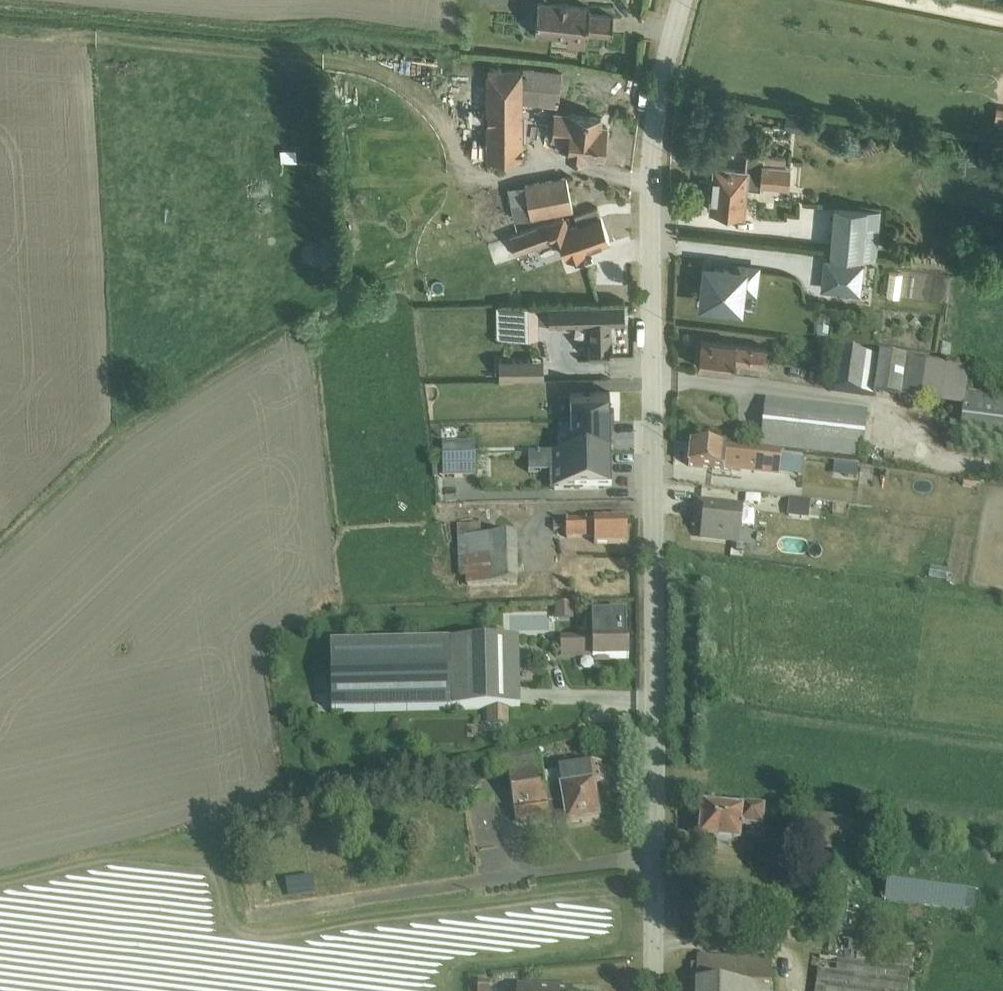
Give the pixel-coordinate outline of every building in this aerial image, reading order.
[(535,31),(568,35),(567,44),(584,46),(586,31),(611,34),(613,15),(588,12),(589,5),(540,0),(537,0),(535,31)] [(488,71),(487,72),(486,157),(523,158),(522,100),(559,105),(562,70),(523,66),(522,68),(488,68),(488,71)] [(994,122),(1002,123),(1002,106),(997,105),(994,122)] [(554,110),(551,145),(566,146),(565,153),(585,156),(586,151),(603,154),(606,124),(600,123),(600,115),(554,110)] [(708,194),(707,204),(710,207),(711,207),(711,209),(745,212),(747,185),(760,188),(760,182),(788,185),(790,164),(784,164),(785,156),(764,153),(764,155),(747,154),(745,169),(715,166),(713,192),(712,192),(708,194)] [(566,173),(508,186),(514,220),(531,217),(573,209),(566,173)] [(834,204),(829,252),(876,256),(880,208),(834,204)] [(565,214),(510,234),(518,255),(530,250),(530,248),(559,237),(565,257),(585,250),(583,246),(609,237),(601,215),(569,226),(565,214)] [(486,243),(493,268),(517,261),(509,236),(486,243)] [(824,257),(821,289),(860,294),(864,262),(824,257)] [(745,293),(748,263),(733,261),(732,269),(715,267),(714,270),(706,269),(703,302),(743,306),(745,293)] [(748,263),(745,293),(757,294),(760,264),(748,263)] [(919,288),(946,293),(949,279),(922,274),(919,288)] [(624,301),(496,304),(497,336),(539,335),(539,321),(549,321),(549,324),(589,324),(589,356),(612,355),(612,349),(612,344),(612,337),(610,320),(625,320),(624,301)] [(820,318),(817,338),(828,339),(830,319),(820,318)] [(733,367),(734,342),(701,338),(697,365),(715,367),(733,370),(733,367)] [(734,342),(733,367),(763,373),(767,347),(734,342)] [(834,391),(962,408),(960,450),(1002,455),(1002,395),(966,391),(969,367),(927,361),(927,363),(839,353),(834,391)] [(543,357),(498,357),(499,375),(512,375),(512,378),(543,378),(543,357)] [(597,379),(504,380),(504,404),(570,404),(570,396),(597,396),(597,379)] [(599,379),(599,398),(640,398),(640,379),(599,379)] [(766,401),(760,449),(862,460),(867,412),(766,401)] [(691,445),(689,467),(779,478),(780,474),(801,477),(803,458),(691,445)] [(611,454),(528,456),(529,473),(550,472),(550,492),(605,491),(605,487),(612,487),(611,454)] [(488,457),(443,458),(443,480),(476,478),(476,476),(489,476),(488,457)] [(834,463),(833,476),(857,478),(858,466),(834,463)] [(788,502),(787,518),(819,521),(820,512),(810,511),(810,505),(788,502)] [(698,504),(695,527),(701,528),(700,539),(739,543),(743,509),(698,504)] [(556,523),(555,532),(566,532),(567,540),(594,540),(594,546),(628,545),(627,522),(556,523)] [(481,527),(458,527),(459,577),(466,577),(466,588),(519,586),(517,537),(481,538),(481,527)] [(573,604),(555,605),(555,622),(574,621),(573,604)] [(593,640),(560,641),(561,658),(593,656),(593,660),(629,659),(629,639),(626,639),(626,615),(592,616),(593,640)] [(450,642),(330,644),(332,714),(486,710),(486,726),(508,726),(508,710),(519,709),(519,642),(450,643),(450,642)] [(493,762),(486,764),(488,780),(509,777),(516,823),(563,812),(565,827),(599,822),(594,786),(605,784),(604,783),(601,766),(602,765),(542,773),(539,751),(493,758),(493,762)] [(704,808),(700,840),(714,841),(714,848),(733,850),(734,845),(741,847),(742,829),(763,832),(763,830),(769,831),(771,810),(742,807),(741,812),(704,808)] [(810,814),(806,848),(840,851),(843,816),(810,814)] [(313,878),(286,882),(288,898),(316,894),(313,878)] [(873,881),(873,890),(885,892),(885,902),(965,912),(966,890),(887,878),(887,881),(873,881)] [(830,959),(910,970),(912,951),(849,942),(848,952),(845,951),(844,953),(831,951),(830,959)] [(830,959),(820,957),(816,990),(907,990),(910,970),(830,959)] [(696,990),(773,990),(773,985),(771,985),(774,960),(697,959),(697,965),(696,990)] [(478,990),(490,990),(490,983),(478,983),(478,990)]
